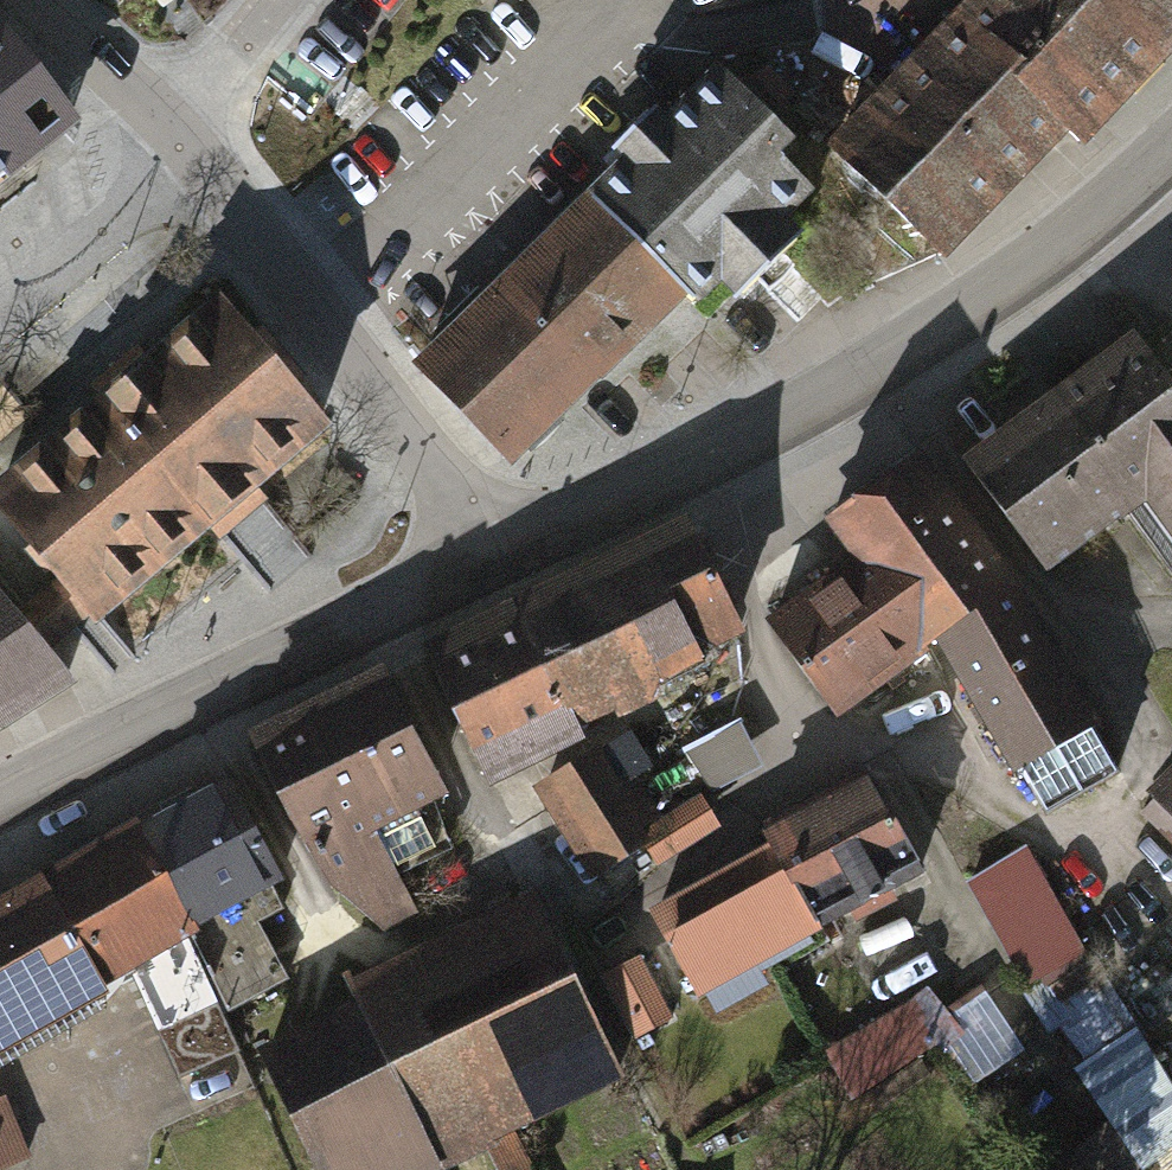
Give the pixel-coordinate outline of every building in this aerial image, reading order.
[(845,151),(972,270),(1107,128),(1126,147),(1171,98),(1171,0),(987,0),(845,151)] [(96,104),(17,2),(0,14),(0,173),(96,104)] [(285,62),(325,95),(362,50),(323,18),(285,62)] [(788,141),(719,73),(694,99),(665,128),(652,115),(622,146),(636,160),(595,201),(697,301),(721,276),(745,300),(801,243),(778,221),(807,191),(772,157),(788,141)] [(509,287),(602,385),(697,301),(595,201),(509,287)] [(602,385),(509,287),(429,362),(422,368),(514,467),(602,385)] [(0,475),(0,481),(105,608),(334,421),(226,290),(0,475)] [(1171,563),(1171,388),(1130,331),(964,453),(1038,553),(1118,494),(1170,565),(1171,563)] [(867,558),(929,652),(944,642),(1043,812),(1110,765),(1020,599),(922,458),(837,514),(867,558)] [(592,566),(654,690),(724,655),(755,640),(693,516),(592,566)] [(929,652),(867,558),(777,618),(840,711),(929,652)] [(7,562),(0,566),(0,723),(75,679),(7,562)] [(654,690),(592,566),(524,600),(587,724),(654,690)] [(587,724),(524,600),(421,652),(487,784),(590,732),(587,724)] [(724,655),(654,690),(704,788),(747,766),(732,737),(758,724),(724,655)] [(387,670),(260,733),(334,881),(387,916),(425,897),(407,861),(449,839),(432,804),(450,795),(387,670)] [(646,728),(538,792),(594,886),(702,821),(646,728)] [(766,831),(819,926),(923,868),(869,773),(766,831)] [(158,825),(214,926),(278,891),(222,790),(158,825)] [(54,863),(119,979),(214,926),(158,825),(149,810),(54,863)] [(819,926),(766,831),(633,906),(686,1001),(819,926)] [(1026,843),(976,874),(1043,983),(1034,989),(1144,1167),(1171,1150),(1171,1079),(1026,843)] [(54,863),(0,893),(0,1044),(119,979),(54,863)] [(282,1045),(342,1169),(447,1169),(647,1075),(557,887),(372,975),(382,997),(282,1045)] [(982,1025),(950,976),(838,1049),(871,1098),(982,1025)] [(33,1155),(14,1094),(0,1098),(0,1165),(33,1155)]
